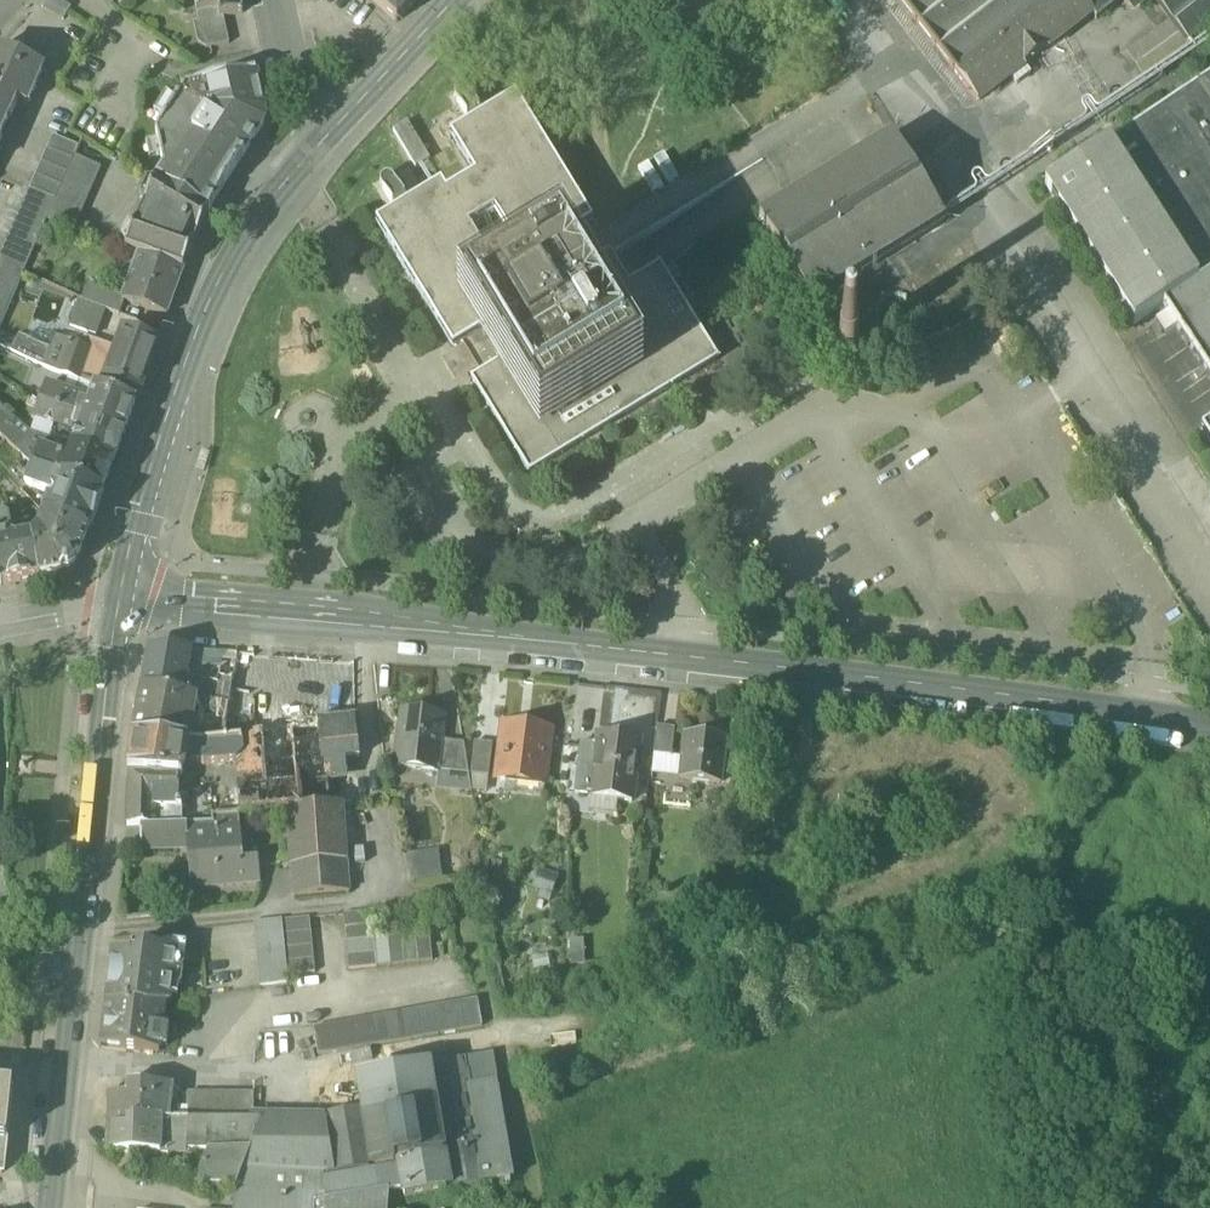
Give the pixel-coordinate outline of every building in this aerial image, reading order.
[(63,21),(71,9),(57,0),(48,0),(42,8),(63,21)] [(221,19),(225,18),(243,14),(240,0),(194,0),(197,14),(218,9),(220,17),(221,19)] [(978,104),(1092,17),(1078,0),(898,0),(978,104)] [(1122,4),(1124,2),(1122,0),(1078,0),(1092,17),(1096,24),(1122,4)] [(1124,2),(1122,4),(1127,10),(1141,12),(1154,2),(1171,26),(1191,52),(1209,37),(1209,0),(1122,0),(1124,2)] [(197,14),(199,21),(220,17),(218,9),(197,14)] [(198,44),(205,49),(230,44),(225,18),(221,19),(220,17),(199,21),(193,22),(198,44)] [(1146,86),(1191,52),(1171,26),(1126,60),(1146,86)] [(15,101),(26,106),(43,69),(0,50),(0,135),(15,101)] [(164,169),(157,180),(209,213),(209,212),(215,201),(265,124),(265,113),(256,74),(186,90),(156,135),(164,169)] [(1110,147),(1046,188),(1135,326),(1164,307),(1209,377),(1209,81),(1110,147)] [(471,382),(529,479),(719,363),(661,267),(630,286),(610,254),(573,277),(565,264),(571,260),(562,246),(594,226),(516,99),(483,119),(479,113),(480,113),(469,96),(457,103),(468,120),(468,119),(470,123),(474,121),(475,124),(450,139),(475,178),(447,195),(442,187),(409,207),(405,201),(405,200),(395,184),(383,191),(393,208),(394,207),(396,211),(399,209),(401,212),(376,227),(454,354),(460,350),(478,378),(471,382)] [(408,123),(391,134),(415,172),(432,162),(408,123)] [(54,136),(48,149),(74,160),(79,148),(54,136)] [(760,221),(812,306),(945,225),(893,140),(760,221)] [(48,149),(42,163),(67,174),(74,160),(48,149)] [(665,155),(653,162),(669,188),(681,182),(665,155)] [(67,174),(65,180),(93,192),(101,172),(74,160),(67,174)] [(42,163),(36,176),(62,187),(65,180),(67,174),(42,163)] [(654,198),(665,191),(648,165),(638,171),(654,198)] [(55,202),(62,187),(36,176),(29,191),(55,202)] [(75,231),(93,192),(65,180),(62,187),(55,202),(47,221),(75,231)] [(157,180),(131,234),(190,256),(209,213),(157,180)] [(0,258),(0,262),(24,274),(47,221),(55,202),(29,191),(0,258)] [(125,249),(140,255),(184,270),(190,256),(131,234),(125,249)] [(140,255),(125,249),(115,276),(131,282),(140,255)] [(167,316),(184,270),(140,255),(131,282),(124,299),(124,301),(125,301),(167,316)] [(24,274),(0,262),(0,329),(24,274)] [(90,286),(83,302),(106,311),(120,316),(125,301),(124,301),(124,299),(90,286)] [(69,335),(82,339),(95,343),(106,311),(83,302),(80,301),(69,335)] [(901,337),(913,329),(916,316),(908,304),(894,301),(883,308),(880,322),(887,334),(901,337)] [(33,326),(27,340),(49,349),(54,337),(55,334),(33,326)] [(15,354),(20,341),(0,332),(0,346),(15,354)] [(107,382),(139,394),(157,344),(125,333),(118,351),(107,382)] [(54,337),(49,349),(60,353),(66,341),(54,337)] [(69,378),(80,382),(85,369),(92,351),(79,346),(66,341),(60,353),(49,349),(27,340),(21,338),(20,341),(15,354),(59,374),(69,378)] [(92,351),(95,343),(82,339),(79,346),(92,351)] [(847,360),(854,357),(858,350),(856,343),(849,339),(841,341),(837,348),(840,356),(847,360)] [(118,351),(95,343),(92,351),(85,369),(105,376),(103,381),(107,382),(118,351)] [(105,376),(85,369),(80,382),(96,388),(100,390),(103,381),(105,376)] [(80,382),(69,378),(63,393),(84,401),(83,404),(89,407),(96,388),(80,382)] [(107,382),(103,381),(100,390),(136,403),(139,394),(107,382)] [(41,403),(84,419),(89,407),(83,404),(84,401),(63,393),(47,387),(41,403)] [(96,388),(89,407),(84,419),(125,433),(136,403),(100,390),(96,388)] [(75,427),(80,430),(84,419),(41,403),(35,419),(36,419),(55,426),(72,433),(75,427)] [(1,437),(9,428),(16,421),(0,407),(0,436),(1,437)] [(36,419),(31,433),(50,440),(55,426),(36,419)] [(125,433),(84,419),(80,430),(73,448),(114,463),(125,433)] [(16,451),(32,466),(39,447),(62,456),(63,459),(62,463),(66,465),(72,448),(50,440),(31,433),(30,433),(16,421),(9,428),(24,443),(16,451)] [(24,443),(9,428),(1,437),(16,451),(24,443)] [(32,466),(103,492),(114,463),(73,448),(72,448),(66,465),(62,463),(63,459),(62,456),(39,447),(32,466)] [(49,500),(44,514),(89,531),(103,492),(32,466),(25,485),(49,493),(54,491),(56,497),(54,502),(49,500)] [(38,531),(33,537),(41,578),(61,574),(64,572),(77,561),(80,558),(89,531),(44,514),(38,531)] [(2,586),(41,578),(33,537),(15,540),(10,537),(12,535),(9,519),(4,516),(0,517),(0,578),(2,586)] [(77,566),(77,561),(64,572),(69,572),(77,566)] [(150,648),(143,690),(183,697),(191,651),(150,648)] [(208,653),(191,651),(183,697),(197,700),(197,701),(215,704),(218,686),(199,682),(201,672),(205,672),(208,653)] [(223,654),(208,653),(205,672),(220,674),(223,654)] [(220,674),(218,686),(215,704),(229,707),(238,655),(223,654),(220,674)] [(197,700),(183,697),(143,690),(134,740),(189,744),(190,743),(191,737),(193,722),(197,701),(197,700)] [(393,763),(437,770),(440,749),(442,737),(445,717),(401,710),(393,763)] [(293,732),(296,766),(346,762),(360,760),(355,718),(318,722),(319,729),(293,732)] [(213,740),(215,725),(193,722),(191,737),(203,740),(213,740)] [(227,725),(215,725),(213,740),(203,740),(191,737),(190,743),(205,744),(227,742),(227,725)] [(501,779),(546,785),(553,733),(503,726),(500,746),(506,747),(501,779)] [(655,759),(671,761),(675,732),(657,730),(654,759),(655,759)] [(262,736),(266,788),(298,786),(296,766),(293,732),(262,736)] [(235,764),(237,792),(266,788),(262,736),(255,737),(255,740),(242,741),(244,756),(238,764),(235,764)] [(442,771),(469,775),(468,770),(463,741),(442,737),(440,749),(446,750),(442,771)] [(686,737),(683,763),(671,761),(655,759),(652,778),(683,781),(683,783),(719,787),(724,741),(686,737)] [(128,774),(130,774),(179,778),(183,778),(186,763),(189,744),(134,740),(128,774)] [(190,743),(189,744),(186,763),(207,767),(235,764),(238,764),(244,756),(242,741),(227,742),(205,744),(190,743)] [(618,805),(633,807),(640,745),(599,741),(598,749),(582,747),(576,796),(593,798),(592,802),(618,805)] [(474,743),(469,775),(488,778),(493,746),(474,743)] [(440,749),(437,770),(439,770),(442,771),(446,750),(440,749)] [(298,787),(330,784),(348,783),(346,762),(296,766),(298,786),(298,787)] [(472,795),(469,775),(442,771),(439,770),(436,792),(472,796),(472,795)] [(178,789),(179,778),(130,774),(127,828),(140,828),(182,827),(183,805),(179,805),(180,789),(178,789)] [(488,778),(469,775),(472,795),(487,797),(488,778)] [(330,784),(298,787),(301,810),(332,808),(330,784)] [(298,787),(298,786),(266,788),(237,792),(240,816),(252,815),(281,812),(287,812),(301,810),(298,787)] [(617,818),(618,805),(592,802),(591,815),(617,818)] [(288,818),(293,868),(347,864),(341,807),(332,808),(301,810),(287,812),(288,818)] [(273,819),(281,819),(281,812),(252,815),(252,824),(273,822),(273,819)] [(239,826),(252,824),(252,815),(240,816),(239,816),(239,826)] [(240,832),(239,826),(239,816),(214,818),(214,826),(214,834),(240,832)] [(188,837),(214,834),(214,826),(187,827),(188,837)] [(182,827),(140,828),(141,856),(190,855),(188,837),(187,827),(182,827)] [(190,855),(193,893),(262,887),(259,863),(243,865),(240,832),(214,834),(188,837),(190,855)] [(410,857),(414,886),(444,882),(439,854),(410,857)] [(350,895),(347,864),(293,868),(296,899),(350,895)] [(560,878),(538,871),(532,891),(554,898),(560,878)] [(349,972),(377,969),(375,942),(372,914),(344,917),(349,972)] [(310,920),(282,922),(287,978),(316,975),(310,920)] [(288,985),(287,978),(282,922),(254,925),(260,989),(288,985)] [(430,936),(375,942),(377,969),(433,964),(430,936)] [(585,942),(570,943),(571,970),(586,969),(585,942)] [(113,954),(107,1005),(146,1009),(166,1006),(170,1005),(177,953),(158,951),(132,953),(132,956),(113,954)] [(314,1032),(318,1058),(483,1030),(478,1004),(314,1032)] [(160,1055),(166,1006),(146,1009),(107,1005),(102,1048),(160,1055)] [(493,1058),(465,1063),(471,1097),(499,1092),(493,1058)] [(465,1063),(429,1069),(450,1194),(485,1188),(514,1183),(499,1092),(471,1097),(465,1063)] [(358,1081),(365,1124),(373,1174),(400,1170),(404,1193),(405,1201),(450,1194),(429,1069),(358,1081)] [(110,1094),(109,1130),(156,1132),(169,1132),(170,1122),(173,1096),(174,1089),(129,1083),(128,1095),(110,1094)] [(7,1143),(13,1090),(0,1089),(0,1142),(5,1143),(7,1143)] [(173,1096),(170,1122),(187,1122),(188,1097),(173,1096)] [(187,1122),(254,1123),(254,1097),(188,1097),(187,1122)] [(201,1191),(235,1191),(237,1191),(244,1173),(263,1123),(254,1123),(187,1122),(170,1122),(169,1132),(156,1132),(155,1157),(169,1157),(169,1153),(169,1143),(187,1144),(187,1153),(211,1154),(198,1187),(198,1190),(201,1191)] [(389,1195),(404,1193),(400,1170),(373,1174),(365,1124),(350,1127),(346,1122),(326,1125),(334,1176),(323,1178),(244,1173),(237,1191),(389,1195)] [(325,1122),(263,1123),(244,1173),(323,1178),(334,1176),(326,1125),(325,1122)] [(155,1157),(156,1132),(109,1130),(108,1156),(155,1157)] [(169,1143),(169,1153),(187,1153),(187,1144),(169,1143)] [(237,1191),(235,1191),(234,1207),(388,1207),(389,1195),(237,1191)]
